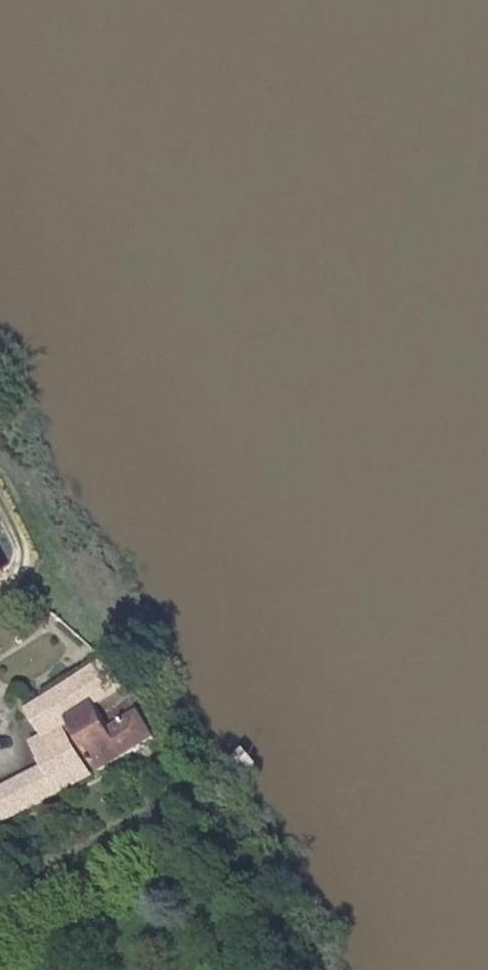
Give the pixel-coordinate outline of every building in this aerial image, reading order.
[(0,551),(0,596),(18,587),(0,551)] [(81,749),(87,747),(141,717),(120,685),(117,680),(34,728),(46,751),(32,760),(42,777),(44,783),(59,810),(103,787),(81,749)] [(165,758),(141,717),(87,747),(94,761),(110,788),(165,758)] [(59,810),(44,783),(26,793),(40,820),(59,810)] [(24,828),(40,820),(26,793),(9,802),(24,828)] [(24,828),(9,802),(0,807),(0,839),(2,842),(24,828)]
